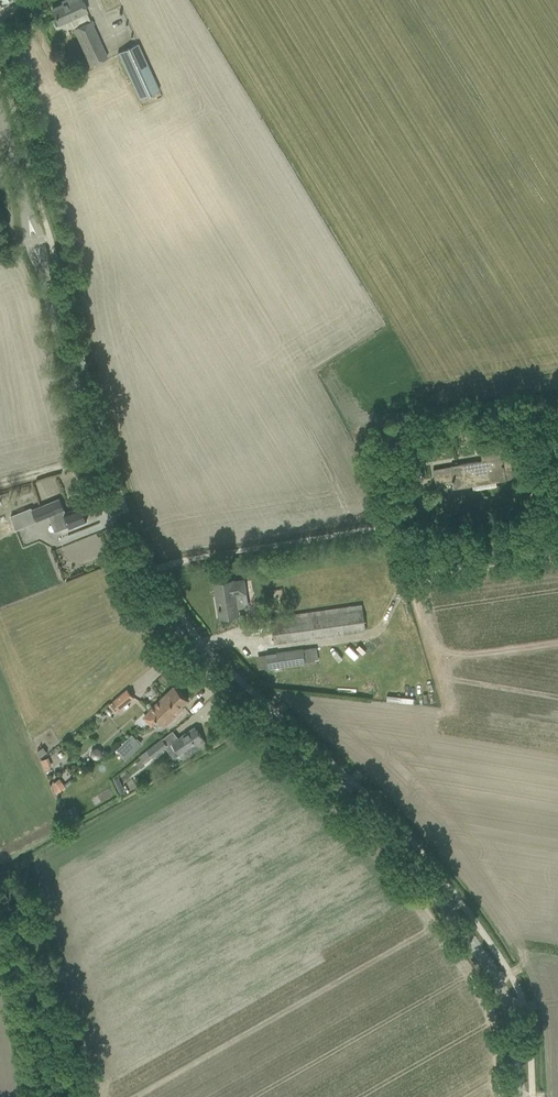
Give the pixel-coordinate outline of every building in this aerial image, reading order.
[(52,9),(58,23),(73,16),(78,27),(74,29),(90,65),(107,57),(86,11),(86,10),(82,0),(66,0),(67,2),(52,9)] [(118,52),(139,100),(159,91),(138,43),(118,52)] [(513,479),(510,458),(502,459),(499,443),(480,446),(482,461),(451,466),(451,467),(433,470),(434,478),(444,476),(445,481),(452,480),(453,481),(455,488),(472,485),(472,480),(495,476),(496,481),(513,479)] [(52,515),(59,530),(69,526),(70,528),(87,521),(81,507),(64,513),(63,510),(64,510),(60,498),(32,510),(36,521),(52,515)] [(11,517),(16,529),(23,527),(17,514),(11,517)] [(219,607),(219,610),(220,610),(221,617),(239,615),(235,589),(245,587),(244,580),(233,581),(233,580),(214,584),(216,596),(218,596),(220,607),(219,607)] [(274,644),(366,631),(361,605),(271,618),(274,644)] [(257,656),(259,669),(314,662),(312,649),(257,656)] [(348,653),(342,656),(350,669),(356,666),(348,653)] [(142,718),(151,727),(158,720),(164,727),(184,708),(182,706),(188,700),(174,686),(148,710),(149,711),(142,718)] [(109,705),(115,712),(133,697),(126,690),(109,705)] [(172,743),(183,759),(206,744),(195,727),(172,743)] [(132,734),(116,749),(125,759),(141,743),(132,734)] [(139,757),(144,764),(167,746),(162,739),(139,757)] [(91,750),(91,755),(93,758),(98,759),(102,756),(102,752),(100,748),(95,747),(91,750)] [(48,757),(41,760),(46,773),(53,770),(48,757)] [(117,778),(113,780),(120,794),(125,792),(117,778)] [(54,791),(56,794),(65,787),(59,779),(51,785),(55,790),(54,791)] [(63,810),(68,822),(79,817),(74,806),(63,810)]
